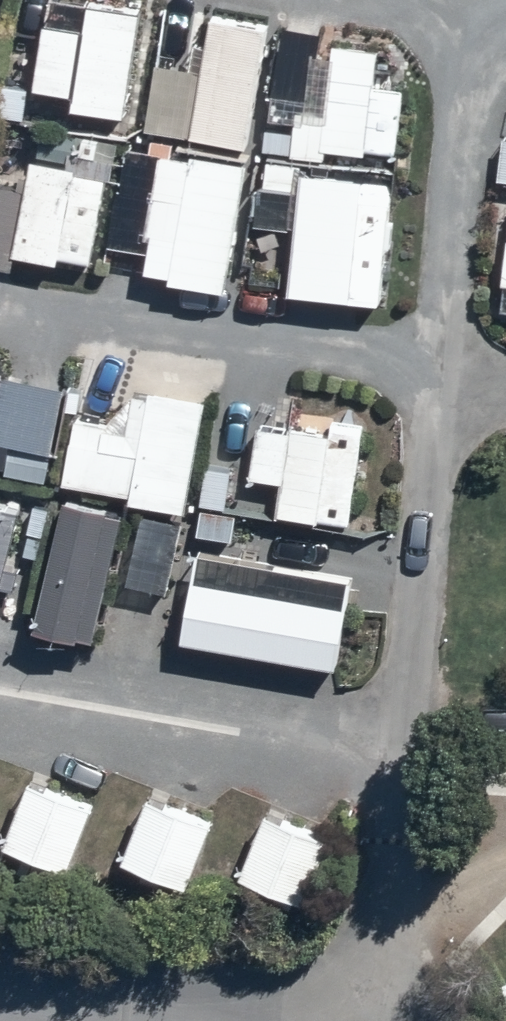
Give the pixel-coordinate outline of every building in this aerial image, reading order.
[(7,62),(4,92),(34,95),(37,66),(44,66),(51,0),(6,0),(0,47),(0,62),(7,62)] [(54,45),(54,95),(85,96),(84,118),(145,119),(144,128),(248,144),(268,17),(207,8),(199,65),(154,58),(156,5),(95,4),(94,47),(54,45)] [(274,19),(265,92),(313,98),(323,26),(274,19)] [(377,40),(330,41),(329,111),(290,110),(290,122),(267,121),(267,146),(401,147),(402,84),(376,83),(377,40)] [(123,211),(116,260),(174,268),(173,280),(222,287),(241,156),(158,143),(152,187),(180,192),(176,219),(123,211)] [(16,261),(18,247),(92,259),(106,169),(28,157),(26,165),(6,162),(3,184),(0,184),(0,258),(16,261)] [(394,179),(305,166),(288,291),(376,303),(394,179)] [(9,438),(4,470),(47,477),(52,443),(61,445),(70,384),(0,374),(0,437),(9,438)] [(79,421),(67,476),(133,490),(131,502),(179,513),(205,397),(142,383),(132,432),(79,421)] [(329,431),(262,419),(261,419),(251,473),(285,479),(280,510),(314,516),(329,431)] [(61,498),(35,625),(102,639),(128,512),(61,498)] [(0,505),(0,581),(19,509),(0,505)] [(139,518),(127,582),(171,589),(182,525),(139,518)] [(193,553),(180,634),(332,660),(346,579),(193,553)] [(29,780),(7,840),(70,863),(92,803),(29,780)] [(149,790),(121,856),(189,884),(217,818),(149,790)] [(265,805),(236,873),(301,900),(329,831),(265,805)]
